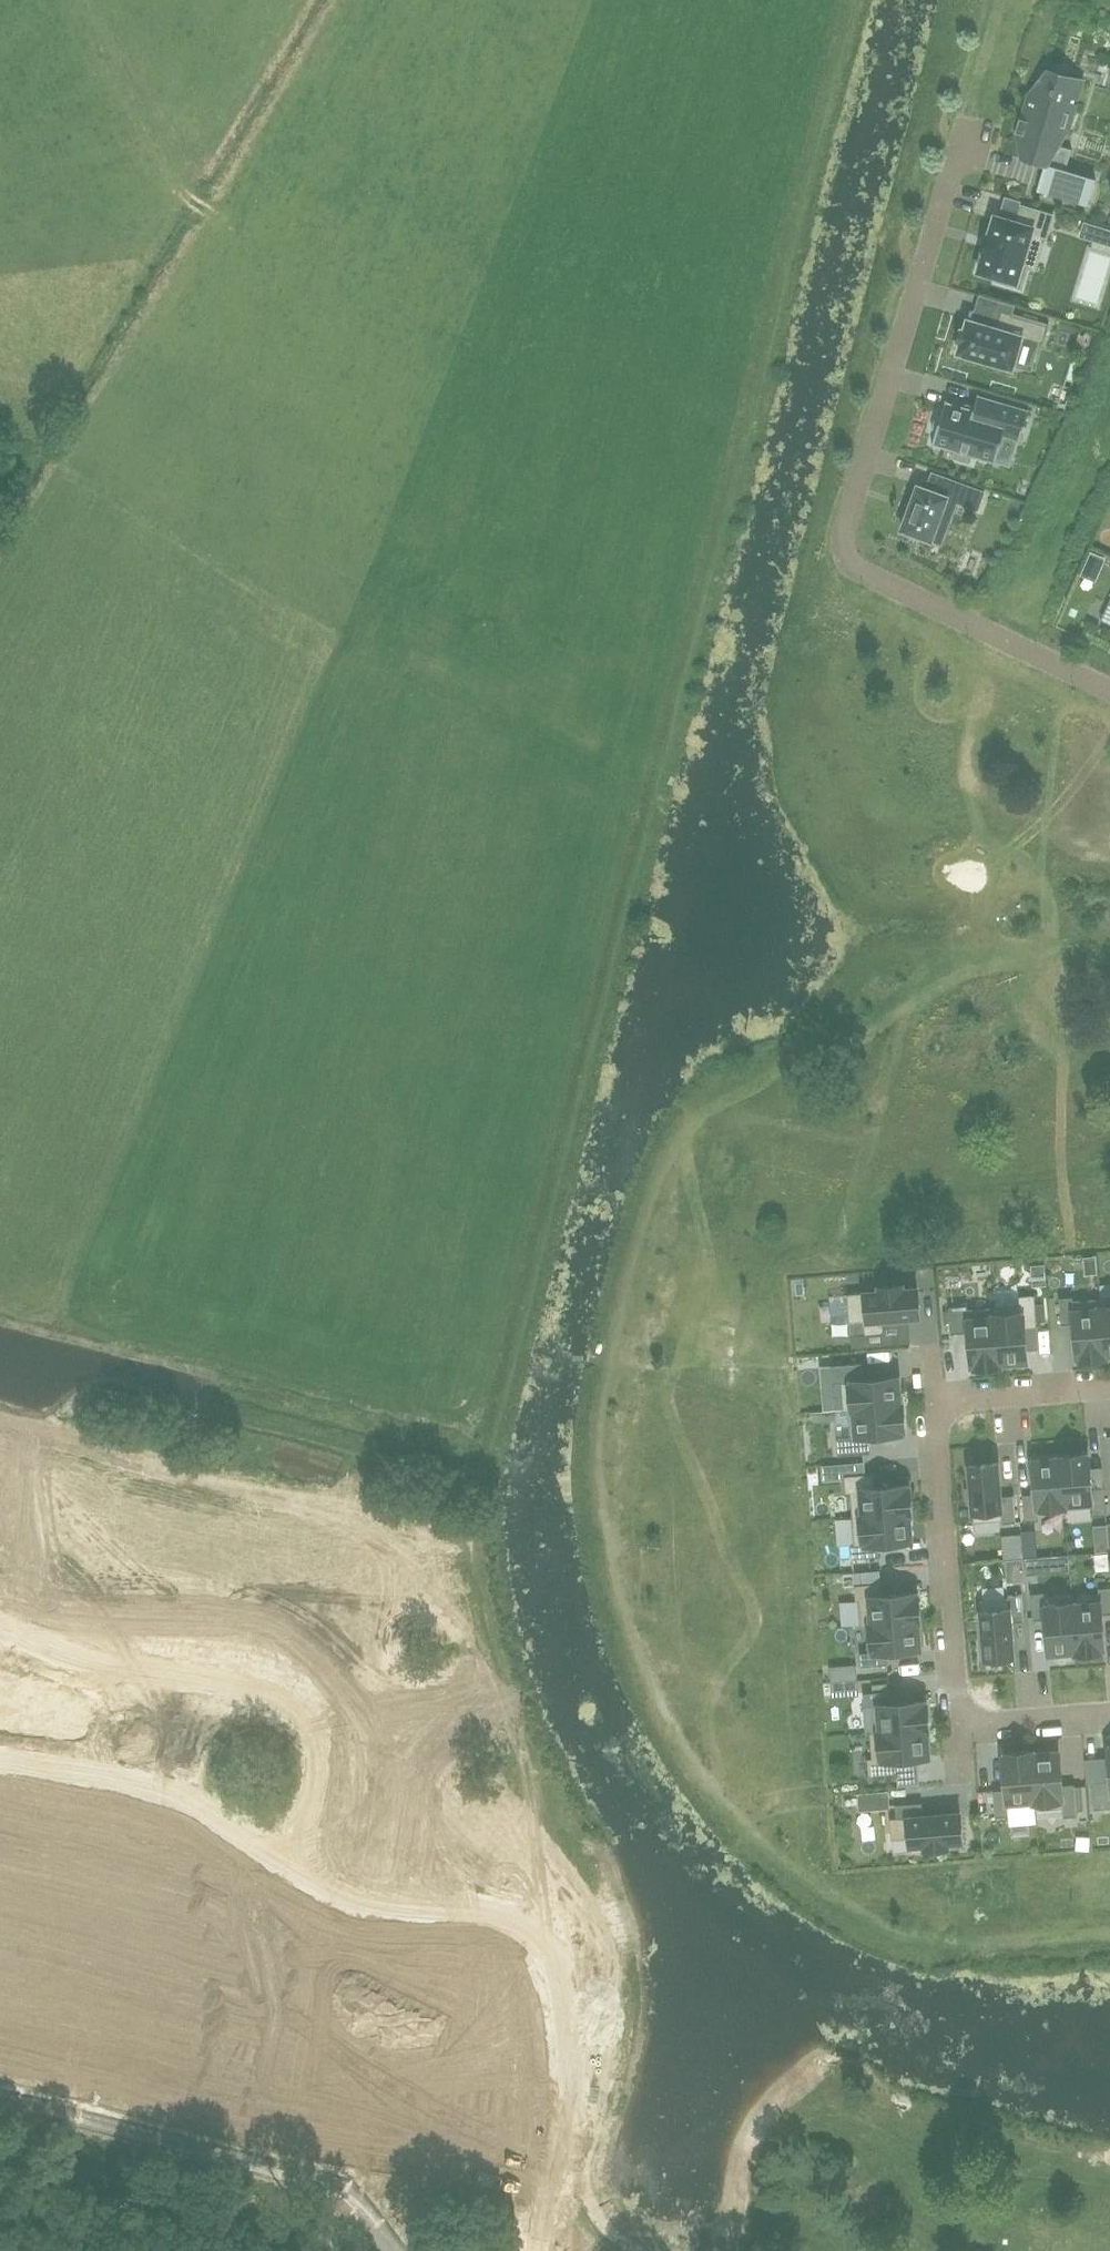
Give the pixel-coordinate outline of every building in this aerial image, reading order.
[(1072,149),(1051,142),(1056,126),(1066,129),(1067,126),(1072,128),(1076,114),(1071,113),(1081,81),(1072,78),(1073,75),(1048,67),(1040,95),(1033,93),(1033,92),(1031,91),(1018,134),(1027,137),(1021,158),(1055,168),(1048,192),(1037,189),(1037,190),(1088,205),(1088,204),(1086,203),(1093,179),(1095,179),(1096,178),(1066,169),(1072,149)] [(984,252),(978,271),(999,277),(997,281),(1020,288),(1026,266),(1022,264),(1031,234),(1046,239),(1053,214),(1019,204),(1014,221),(995,215),(989,234),(987,233),(982,252),(984,252)] [(1043,343),(1049,324),(1001,310),(996,327),(967,318),(964,329),(961,328),(958,341),(960,342),(957,352),(1013,369),(1022,336),(1043,343)] [(993,463),(995,463),(1003,436),(1019,441),(1029,409),(1027,409),(1027,410),(979,396),(979,395),(977,394),(973,410),(946,402),(947,401),(945,400),(941,415),(936,413),(932,429),(936,430),(932,444),(934,445),(934,444),(955,450),(952,458),(970,463),(972,455),(993,461),(993,463)] [(978,509),(984,491),(945,477),(939,493),(918,485),(902,529),(941,543),(957,501),(978,509)] [(883,1332),(883,1319),(919,1316),(917,1287),(903,1288),(903,1285),(879,1286),(879,1290),(847,1293),(850,1335),(883,1332)] [(1105,1356),(1100,1303),(1073,1305),(1073,1296),(1059,1297),(1061,1324),(1074,1323),(1077,1356),(1080,1356),(1080,1358),(1105,1356)] [(1022,1309),(995,1311),(999,1365),(1000,1365),(1000,1363),(1027,1360),(1024,1327),(1037,1326),(1035,1299),(1022,1300),(1022,1309)] [(1100,1303),(1105,1356),(1106,1356),(1106,1354),(1109,1354),(1109,1302),(1100,1303)] [(967,1304),(949,1306),(951,1333),(969,1331),(972,1365),(975,1365),(975,1367),(999,1365),(995,1311),(968,1313),(967,1304)] [(863,1362),(831,1365),(833,1383),(842,1382),(844,1409),(849,1409),(903,1404),(902,1403),(900,1403),(898,1377),(865,1379),(863,1362)] [(851,1437),(838,1438),(839,1454),(870,1452),(869,1434),(902,1432),(902,1429),(904,1429),(903,1404),(849,1409),(851,1437)] [(1059,1456),(1059,1458),(1060,1457),(1065,1509),(1066,1509),(1092,1507),(1093,1515),(1106,1514),(1104,1488),(1091,1489),(1088,1455),(1085,1455),(1085,1453),(1059,1456)] [(1065,1509),(1060,1457),(1059,1458),(1033,1460),(1036,1493),(1023,1494),(1025,1521),(1038,1520),(1038,1513),(1066,1511),(1066,1509),(1065,1509)] [(1000,1495),(998,1463),(969,1465),(971,1486),(965,1487),(967,1504),(972,1504),(973,1511),(974,1522),(1002,1520),(1002,1523),(1016,1522),(1013,1494),(1000,1495)] [(873,1473),(845,1474),(846,1492),(852,1492),(854,1517),(911,1512),(909,1487),(907,1487),(907,1485),(875,1487),(873,1473)] [(856,1544),(851,1544),(852,1558),(878,1556),(877,1543),(911,1540),(909,1514),(911,1513),(911,1512),(854,1517),(856,1544)] [(1051,1570),(1050,1556),(1028,1558),(1029,1572),(1051,1570)] [(861,1626),(866,1625),(918,1620),(918,1621),(920,1621),(918,1595),(916,1596),(916,1593),(882,1595),(881,1582),(854,1584),(856,1600),(859,1600),(861,1626)] [(1098,1588),(1099,1602),(1073,1604),(1076,1650),(1075,1650),(1075,1652),(1101,1650),(1101,1648),(1104,1648),(1101,1614),(1109,1614),(1109,1587),(1098,1588)] [(1076,1650),(1073,1604),(1072,1593),(1044,1595),(1044,1592),(1031,1593),(1033,1620),(1046,1619),(1049,1652),(1075,1650),(1076,1650)] [(985,1657),(1013,1655),(1011,1622),(1024,1621),(1021,1594),(1008,1595),(1008,1598),(980,1601),(981,1611),(985,1657)] [(918,1621),(918,1620),(866,1625),(869,1652),(860,1652),(861,1666),(888,1664),(887,1650),(920,1648),(918,1621)] [(873,1705),(875,1731),(875,1732),(926,1728),(927,1729),(928,1729),(926,1703),(925,1704),(924,1701),(891,1703),(890,1690),(863,1692),(864,1706),(873,1705)] [(929,1756),(927,1729),(926,1728),(875,1732),(875,1731),(870,1732),(872,1758),(867,1758),(869,1775),(897,1773),(896,1758),(929,1756)] [(1036,1810),(1031,1751),(1006,1753),(1006,1755),(1003,1755),(1006,1789),(993,1790),(995,1817),(1009,1816),(1008,1807),(1034,1805),(1035,1810),(1036,1810)] [(1032,1751),(1031,1751),(1036,1810),(1063,1808),(1063,1816),(1077,1815),(1074,1783),(1061,1784),(1059,1751),(1032,1753),(1032,1751)] [(1099,1781),(1101,1808),(1109,1807),(1109,1780),(1099,1781)] [(892,1839),(910,1837),(911,1845),(925,1844),(925,1848),(948,1846),(948,1842),(962,1841),(960,1812),(923,1815),(922,1802),(896,1804),(897,1817),(890,1818),(892,1839)] [(1,1869),(11,1828),(0,1825),(0,1869),(1,1869)]
